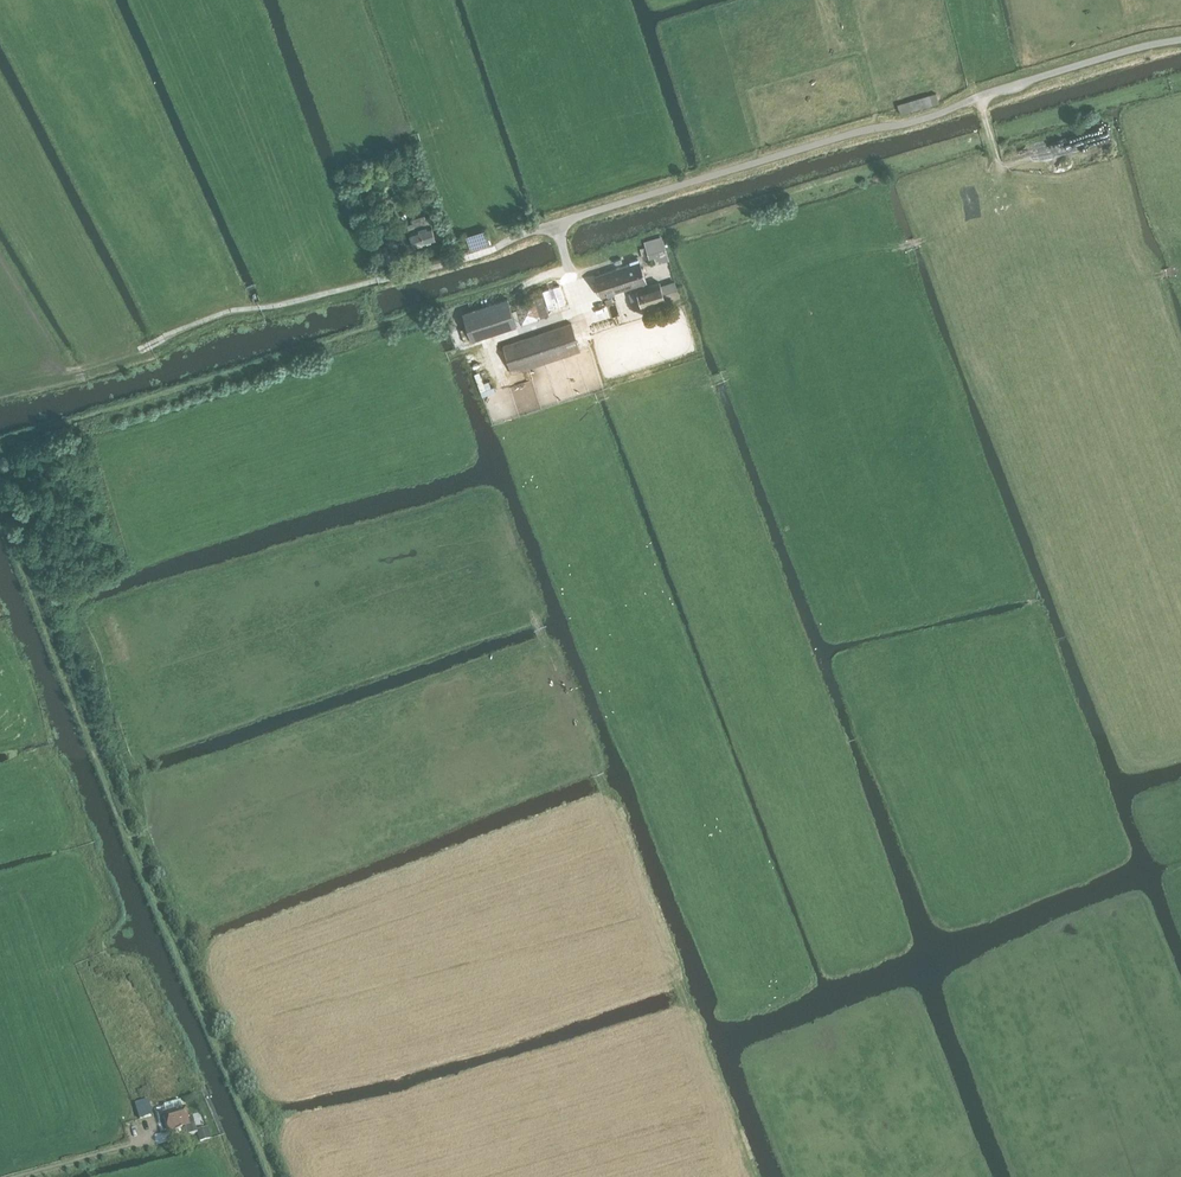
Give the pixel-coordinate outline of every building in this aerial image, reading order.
[(413,221),(407,223),(409,231),(414,245),(436,237),(431,224),(432,224),(430,216),(426,217),(425,213),(412,217),(413,221)] [(523,213),(511,216),(514,223),(525,220),(523,213)] [(662,242),(645,248),(646,250),(649,259),(654,257),(656,264),(667,261),(665,254),(665,253),(662,245),(662,242)] [(381,252),(377,254),(381,265),(392,260),(391,259),(395,257),(393,251),(389,253),(385,244),(378,247),(381,252)] [(647,281),(640,260),(594,275),(601,296),(647,281)] [(642,307),(666,299),(660,281),(637,289),(642,307)] [(562,284),(560,284),(564,297),(561,298),(563,303),(572,300),(566,282),(562,284)] [(556,286),(550,288),(555,306),(562,304),(560,298),(563,297),(561,293),(559,294),(556,286)] [(472,339),(517,324),(508,297),(463,312),(472,339)] [(516,303),(521,322),(540,316),(534,298),(516,303)] [(581,350),(571,322),(503,345),(512,373),(581,350)] [(165,1120),(169,1132),(185,1127),(188,1135),(198,1132),(197,1130),(193,1116),(189,1117),(186,1107),(183,1108),(181,1100),(165,1105),(167,1112),(164,1113),(165,1120)] [(208,1127),(198,1130),(201,1141),(211,1138),(208,1127)]
